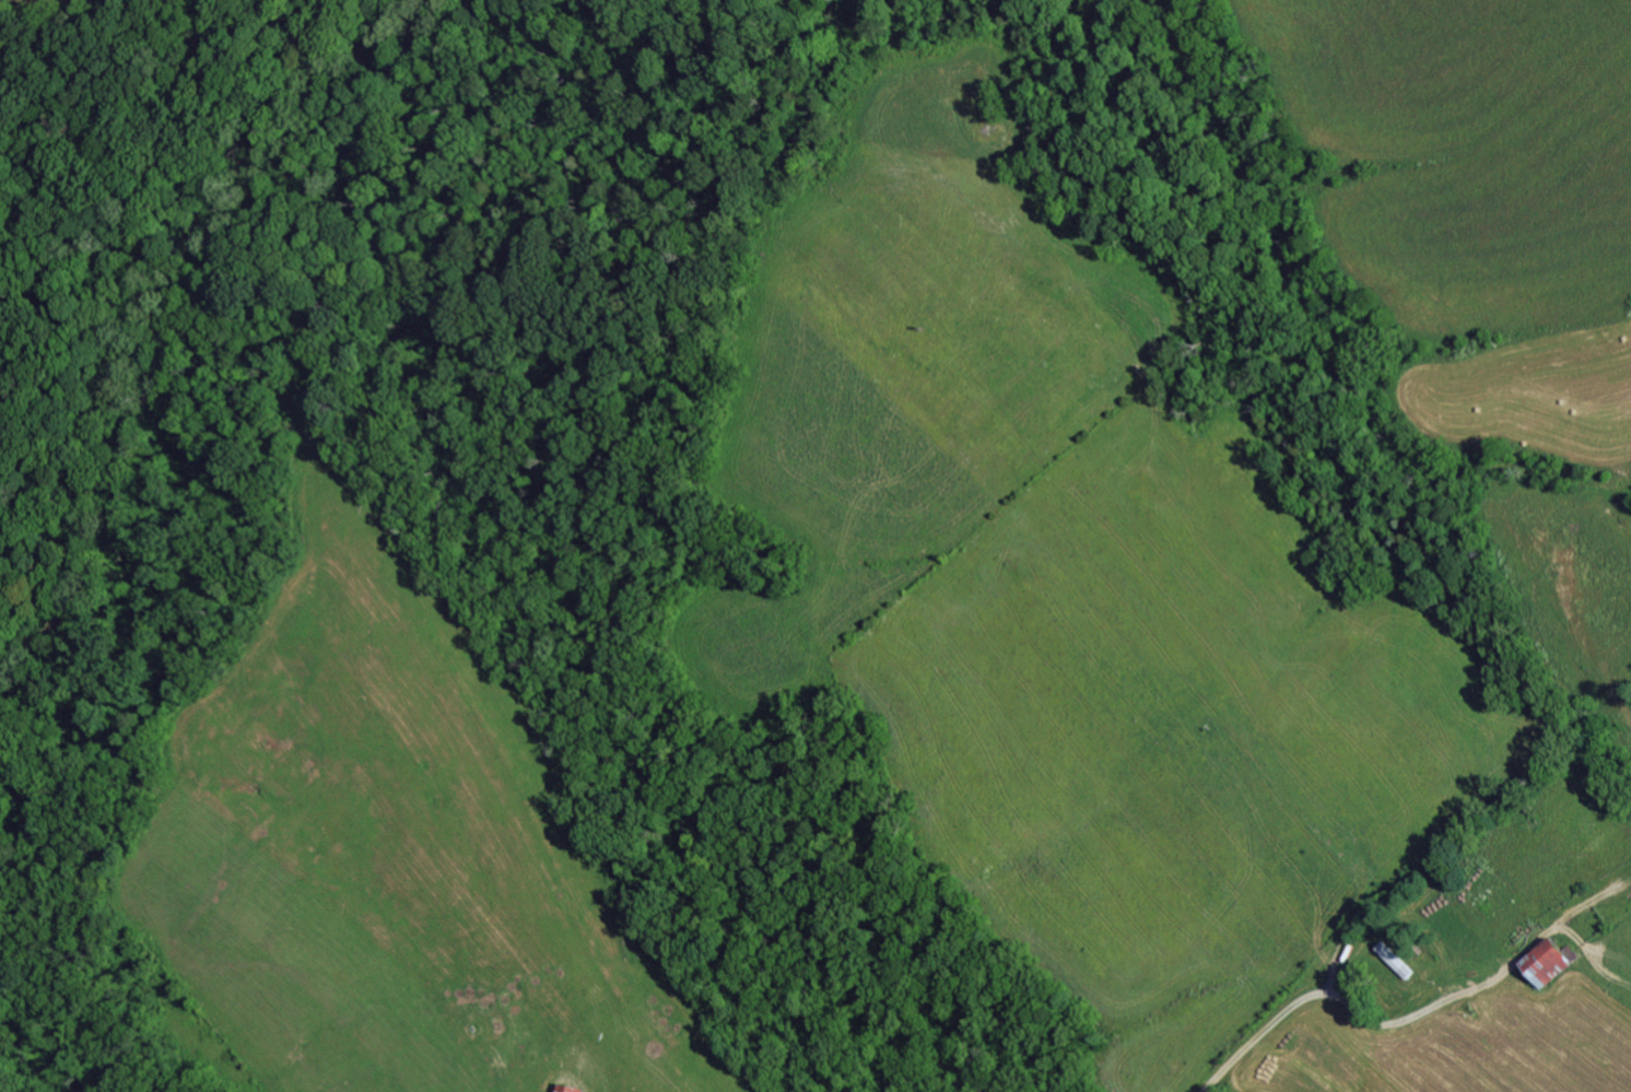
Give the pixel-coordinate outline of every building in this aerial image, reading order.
[(1518,961),(1541,987),(1572,959),(1548,933),(1518,961)] [(563,1083),(561,1091),(555,1091),(554,1091),(582,1091),(583,1087),(563,1083)]
